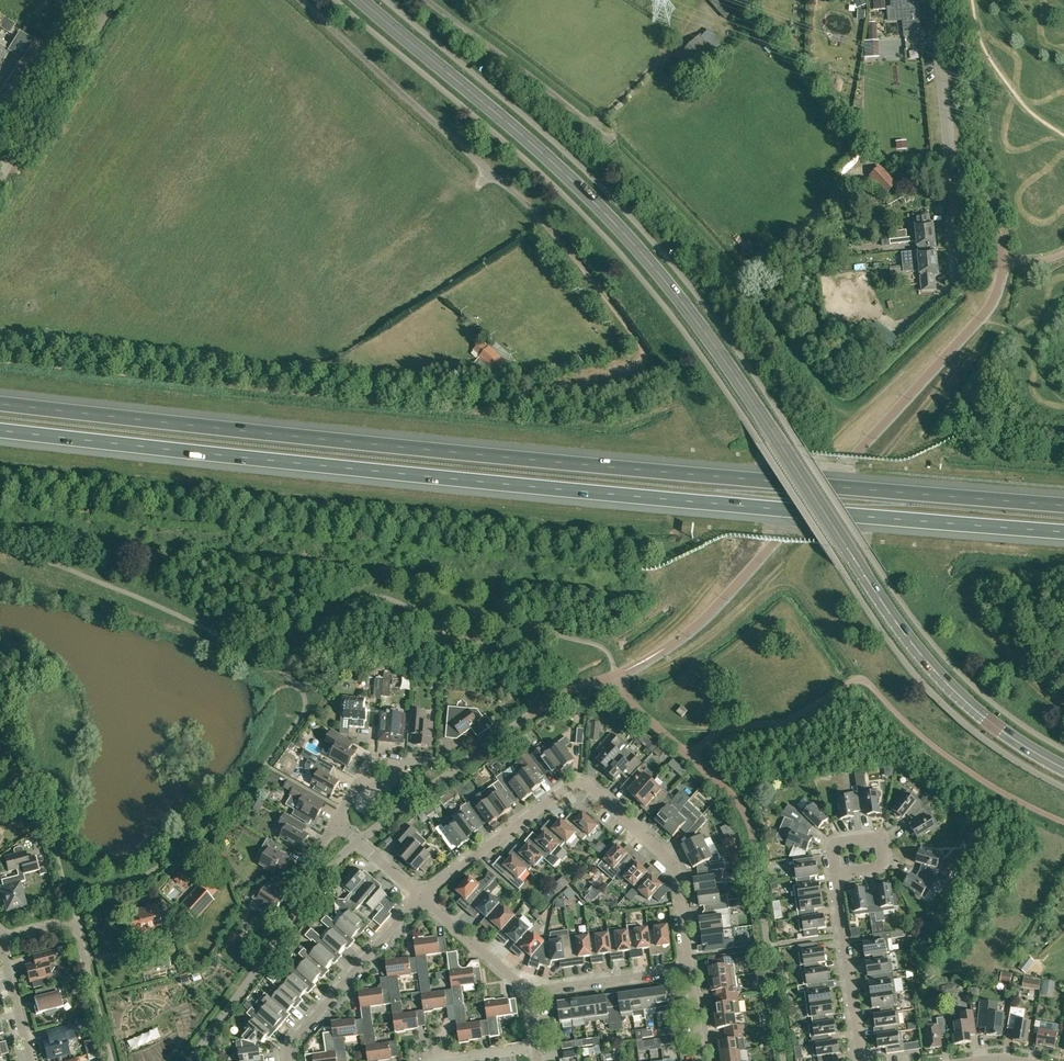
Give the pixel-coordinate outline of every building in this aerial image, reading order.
[(729,0),(708,0),(726,19),(737,9),(729,0)] [(865,5),(867,4),(865,0),(862,0),(855,3),(857,8),(862,6),(865,5)] [(875,10),(885,10),(884,0),(874,0),(875,10)] [(920,0),(891,0),(892,10),(902,9),(905,38),(923,36),(920,0)] [(9,33),(15,24),(0,15),(0,28),(9,33)] [(20,34),(10,50),(0,44),(0,93),(32,41),(20,34)] [(717,52),(702,34),(678,57),(694,74),(717,52)] [(878,41),(876,41),(869,41),(865,42),(866,57),(879,56),(878,41)] [(877,182),(889,194),(898,185),(893,181),(885,173),(879,167),(871,176),(877,182)] [(901,190),(887,197),(891,204),(905,196),(901,190)] [(930,223),(929,214),(912,216),(913,222),(910,222),(911,236),(934,234),(933,223),(930,223)] [(935,246),(934,234),(911,236),(911,238),(906,239),(889,241),(890,245),(906,243),(912,242),(918,242),(918,247),(935,246)] [(936,251),(919,252),(919,253),(902,254),(903,265),(937,262),(936,258),(938,258),(937,252),(936,252),(936,251)] [(914,265),(909,265),(903,266),(904,273),(920,271),(922,291),(935,290),(934,274),(938,274),(937,263),(914,265)] [(505,363),(482,342),(474,351),(480,357),(473,365),(475,367),(480,362),(485,367),(488,363),(497,372),(505,363)] [(382,698),(383,685),(383,678),(377,677),(375,697),(382,698)] [(364,728),(365,721),(366,721),(367,711),(365,711),(366,698),(344,697),(343,707),(346,707),(344,719),(351,720),(350,726),(364,728)] [(682,717),(688,711),(682,706),(677,712),(682,717)] [(478,737),(493,725),(486,715),(483,717),(478,711),(450,708),(447,737),(456,738),(470,727),(478,737)] [(378,741),(386,742),(391,742),(403,743),(406,714),(398,713),(399,709),(393,709),(388,712),(381,712),(378,741)] [(433,723),(426,723),(423,722),(424,711),(410,710),(409,727),(416,728),(415,745),(431,746),(433,723)] [(600,723),(592,723),(590,739),(599,740),(600,723)] [(584,729),(577,728),(576,744),(583,744),(584,729)] [(356,753),(351,750),(354,744),(346,739),(332,731),(324,744),(334,750),(330,756),(348,767),(356,753)] [(606,771),(621,754),(616,749),(622,742),(612,734),(603,744),(608,749),(598,761),(607,769),(606,771)] [(299,737),(296,744),(302,748),(306,741),(299,737)] [(557,747),(551,751),(563,768),(574,761),(564,747),(570,742),(566,737),(555,745),(557,747)] [(658,745),(652,740),(646,746),(652,751),(658,745)] [(518,741),(513,745),(517,751),(522,747),(518,741)] [(546,745),(540,750),(530,757),(541,771),(544,776),(549,772),(552,776),(563,768),(551,751),(546,745)] [(304,749),(301,755),(309,759),(305,766),(306,769),(311,772),(314,780),(312,783),(315,785),(323,790),(332,795),(340,782),(331,777),(329,776),(329,773),(333,766),(312,754),(304,749)] [(626,768),(632,773),(641,762),(631,753),(625,760),(620,756),(621,754),(606,771),(616,780),(626,768)] [(528,754),(517,763),(524,772),(519,775),(533,793),(532,792),(541,784),(535,776),(541,771),(530,757),(528,754)] [(673,759),(668,765),(676,772),(681,766),(677,763),(673,759)] [(513,767),(503,774),(503,773),(497,778),(499,781),(507,792),(513,788),(523,801),(533,793),(519,775),(513,767)] [(629,792),(637,799),(653,782),(646,776),(648,774),(640,767),(620,789),(626,794),(629,792)] [(272,783),(276,776),(272,773),(268,781),(272,783)] [(287,784),(285,787),(292,792),(291,795),(292,796),(286,805),(296,810),(293,815),(309,824),(312,820),(315,821),(318,815),(322,809),(316,806),(320,799),(288,781),(287,784)] [(508,793),(507,792),(499,781),(491,787),(491,790),(488,790),(485,791),(484,792),(483,792),(501,817),(512,809),(503,797),(508,793)] [(650,815),(657,807),(669,793),(661,786),(659,788),(653,782),(637,799),(646,807),(643,809),(650,815)] [(860,811),(867,810),(868,816),(871,815),(871,816),(872,817),(874,818),(876,816),(876,814),(881,814),(878,797),(880,796),(881,795),(880,793),(879,792),(877,791),(874,792),(870,790),(857,791),(860,811)] [(853,812),(860,811),(857,791),(844,793),(842,796),(837,798),(836,799),(835,800),(836,801),(837,802),(839,803),(841,819),(845,819),(846,821),(849,821),(851,820),(851,819),(851,818),(854,818),(853,812)] [(467,804),(475,815),(476,817),(481,813),(490,825),(501,817),(483,792),(467,804)] [(903,818),(906,814),(912,819),(927,805),(925,804),(920,800),(914,795),(910,796),(905,792),(904,792),(903,793),(902,794),(902,795),(903,797),(892,810),(896,813),(895,815),(896,817),(898,817),(899,817),(900,816),(903,818)] [(664,828),(677,814),(681,810),(684,807),(686,804),(679,798),(678,800),(670,793),(669,793),(657,807),(662,812),(655,820),(664,828)] [(924,795),(920,800),(925,804),(929,800),(924,795)] [(762,799),(759,804),(767,809),(770,805),(762,799)] [(462,817),(455,822),(469,840),(468,838),(478,831),(469,818),(475,815),(467,804),(466,804),(461,808),(462,809),(458,812),(462,817)] [(804,808),(793,820),(810,831),(815,825),(819,829),(821,827),(822,828),(823,828),(825,827),(826,825),(825,823),(828,820),(816,809),(817,807),(817,805),(816,804),(815,804),(813,804),(809,807),(804,808)] [(930,804),(927,805),(912,819),(916,825),(911,828),(913,831),(912,831),(911,832),(912,834),(914,836),(916,835),(918,839),(931,831),(933,832),(934,832),(936,832),(937,831),(937,829),(934,824),(936,819),(931,813),(935,811),(932,804),(930,805),(930,804)] [(684,807),(681,810),(677,814),(664,828),(673,836),(680,829),(686,834),(698,820),(684,807)] [(299,821),(285,813),(279,825),(285,829),(280,837),(301,849),(309,835),(295,828),(299,821)] [(570,816),(564,823),(576,833),(575,834),(583,840),(588,835),(589,836),(598,826),(583,813),(576,822),(570,816)] [(706,822),(701,817),(689,831),(694,835),(706,822)] [(567,843),(575,834),(576,833),(564,823),(561,820),(554,829),(548,823),(542,830),(545,832),(561,847),(566,842),(567,843)] [(806,855),(808,848),(809,848),(811,848),(812,846),(813,844),(812,843),(811,842),(812,840),(807,837),(810,831),(793,820),(787,835),(788,839),(787,845),(787,846),(788,847),(789,847),(791,847),(792,845),(794,846),(791,854),(791,857),(806,855)] [(458,848),(469,840),(455,822),(457,824),(450,829),(447,825),(444,828),(441,825),(436,829),(444,840),(449,836),(458,848)] [(426,842),(406,824),(395,837),(405,847),(398,855),(408,863),(421,848),(426,842)] [(561,847),(545,832),(537,841),(532,836),(526,842),(528,845),(549,863),(554,857),(552,855),(559,846),(561,847)] [(708,839),(706,834),(682,846),(688,857),(707,847),(704,841),(708,839)] [(283,847),(268,838),(260,852),(265,855),(260,865),(266,868),(265,869),(273,873),(277,866),(285,870),(291,859),(280,852),(283,847)] [(549,863),(528,845),(521,853),(515,848),(510,854),(512,857),(529,871),(533,866),(535,867),(543,858),(549,863)] [(616,867),(620,871),(621,872),(638,853),(631,847),(626,853),(617,845),(604,860),(614,869),(616,867)] [(707,847),(688,857),(693,868),(708,861),(709,863),(722,861),(721,853),(715,854),(711,845),(707,847)] [(426,852),(421,848),(408,863),(417,871),(427,860),(432,865),(441,855),(432,846),(426,852)] [(27,858),(25,852),(23,852),(22,848),(20,847),(14,848),(13,850),(14,855),(5,857),(8,871),(23,868),(24,874),(39,870),(38,866),(39,865),(36,856),(27,858)] [(951,872),(940,869),(942,864),(940,859),(941,854),(940,853),(939,852),(937,852),(936,852),(935,854),(919,850),(918,854),(916,854),(915,856),(915,858),(916,859),(917,860),(916,863),(921,864),(919,871),(938,880),(946,884),(952,871),(951,872)] [(451,853),(446,857),(449,861),(455,857),(451,853)] [(625,878),(634,886),(647,872),(639,865),(644,859),(638,853),(621,872),(620,871),(616,876),(622,881),(625,878)] [(793,879),(796,879),(810,877),(818,876),(816,862),(814,863),(813,856),(793,859),(794,866),(795,869),(792,874),(793,879)] [(528,872),(529,871),(512,857),(505,865),(499,860),(493,867),(520,891),(521,890),(520,889),(524,884),(519,879),(527,870),(528,872)] [(710,864),(711,871),(722,869),(726,869),(725,862),(710,864)] [(654,878),(659,872),(652,866),(647,872),(634,886),(634,887),(636,885),(641,889),(639,891),(649,900),(653,896),(659,902),(667,893),(667,892),(671,891),(671,884),(666,880),(662,885),(654,878)] [(348,902),(351,905),(374,879),(368,874),(365,877),(356,868),(343,884),(352,892),(345,900),(348,902)] [(461,906),(467,911),(483,891),(484,892),(496,877),(488,869),(487,870),(489,871),(486,879),(478,884),(470,877),(457,891),(466,900),(461,906)] [(711,871),(708,871),(709,877),(694,879),(696,893),(698,893),(716,890),(715,883),(724,882),(722,869),(711,871)] [(911,874),(909,877),(908,876),(907,876),(905,877),(904,879),(906,881),(903,885),(916,894),(916,896),(916,897),(917,898),(918,898),(920,898),(923,894),(929,893),(938,880),(919,871),(915,877),(911,874)] [(25,881),(24,874),(11,877),(12,884),(1,887),(7,910),(26,905),(20,882),(25,881)] [(280,877),(280,876),(261,884),(263,891),(262,893),(259,891),(256,893),(253,897),(254,899),(257,901),(258,900),(262,903),(258,909),(262,912),(261,913),(267,918),(269,916),(270,917),(274,911),(275,912),(288,893),(287,893),(288,891),(279,885),(277,878),(280,877)] [(812,884),(810,877),(796,879),(798,889),(795,894),(796,899),(821,895),(819,882),(812,884)] [(374,879),(351,905),(348,908),(354,913),(364,902),(373,910),(386,895),(377,887),(379,884),(374,879)] [(872,893),(875,913),(876,922),(885,921),(884,911),(887,911),(890,907),(897,906),(896,895),(892,895),(891,885),(887,885),(886,884),(883,883),(881,884),(881,885),(881,886),(878,887),(879,892),(872,893)] [(213,899),(198,886),(179,907),(195,920),(213,899)] [(570,887),(563,893),(570,900),(576,895),(570,887)] [(872,893),(865,894),(864,889),(861,889),(861,888),(860,887),(858,887),(856,888),(855,890),(851,890),(854,906),(852,907),(851,908),(851,910),(852,911),(853,912),(859,911),(863,914),(875,913),(872,893)] [(542,896),(549,902),(555,896),(548,889),(542,896)] [(715,904),(716,910),(729,908),(730,908),(728,895),(719,896),(718,890),(716,890),(698,893),(700,906),(715,904)] [(488,896),(484,892),(483,891),(467,911),(472,915),(477,909),(487,918),(499,905),(500,903),(490,894),(488,896)] [(815,909),(823,908),(821,895),(796,899),(798,911),(801,911),(802,918),(816,916),(815,909)] [(333,921),(337,925),(352,938),(360,929),(363,932),(368,926),(354,913),(348,908),(338,899),(335,903),(340,907),(338,910),(341,912),(337,917),(333,921)] [(397,904),(391,899),(384,907),(389,912),(397,904)] [(773,903),(775,921),(782,920),(780,902),(773,903)] [(155,905),(151,906),(147,907),(127,912),(133,938),(162,931),(155,905)] [(503,909),(499,905),(487,918),(481,924),(487,928),(492,922),(501,931),(502,931),(513,918),(515,916),(505,907),(503,909)] [(374,920),(381,926),(392,914),(384,908),(384,909),(380,913),(374,920)] [(729,908),(716,910),(714,910),(715,916),(699,919),(701,932),(732,928),(723,929),(722,917),(730,916),(729,908)] [(535,912),(532,915),(538,920),(540,917),(541,916),(536,912),(535,912)] [(824,915),(816,916),(802,918),(799,918),(799,924),(803,927),(804,931),(805,938),(819,936),(818,929),(826,928),(824,915)] [(332,931),(324,940),(339,953),(347,944),(350,947),(355,941),(352,938),(337,925),(333,921),(327,916),(321,921),(332,931)] [(518,922),(513,918),(502,931),(501,931),(496,937),(502,941),(507,935),(516,944),(528,931),(530,929),(520,920),(518,922)] [(638,949),(650,948),(651,948),(648,930),(648,928),(637,930),(636,924),(628,926),(628,931),(631,950),(632,958),(639,957),(638,949)] [(655,929),(648,930),(651,948),(650,948),(651,955),(658,954),(657,947),(670,945),(668,925),(654,927),(655,929)] [(704,952),(736,947),(734,928),(732,928),(701,932),(704,952)] [(319,946),(311,955),(326,968),(334,959),(337,961),(342,956),(339,953),(324,940),(312,929),(306,937),(312,942),(313,940),(319,946)] [(608,930),(608,934),(609,934),(612,953),(611,953),(612,961),(619,960),(618,952),(631,950),(628,931),(616,933),(616,929),(608,930)] [(231,931),(226,939),(232,942),(236,934),(231,931)] [(528,931),(516,944),(511,950),(517,954),(522,948),(531,957),(529,966),(539,969),(540,964),(544,951),(540,947),(544,942),(534,933),(533,935),(528,931)] [(599,955),(611,953),(612,953),(609,934),(608,934),(597,935),(596,931),(588,933),(588,936),(589,936),(592,956),(593,963),(600,963),(599,955)] [(890,951),(893,950),(899,949),(899,945),(893,945),(891,932),(870,935),(871,942),(863,943),(865,956),(873,955),(887,953),(890,952),(890,951)] [(579,958),(585,957),(592,956),(589,936),(588,936),(577,938),(577,934),(569,935),(573,966),(580,965),(579,958)] [(552,961),(563,960),(564,967),(573,966),(569,935),(561,936),(562,940),(549,942),(551,953),(544,951),(540,964),(550,967),(552,961)] [(419,975),(429,974),(427,955),(447,952),(445,937),(434,938),(433,937),(424,938),(424,937),(414,938),(416,958),(417,958),(419,973),(419,975)] [(804,965),(818,963),(826,962),(824,949),(817,950),(816,943),(806,944),(798,945),(801,965),(804,965)] [(1040,947),(1036,947),(1033,950),(1038,955),(1043,950),(1040,947)] [(306,961),(298,970),(313,983),(321,974),(324,976),(329,970),(326,968),(311,955),(304,948),(299,954),(306,961)] [(46,984),(44,978),(51,976),(50,974),(54,968),(53,964),(54,963),(51,951),(32,956),(34,964),(26,966),(30,982),(32,981),(34,988),(36,987),(46,984)] [(454,1005),(454,1006),(465,1005),(462,986),(483,983),(481,968),(473,969),(473,965),(472,965),(472,966),(470,966),(469,968),(463,968),(459,966),(457,951),(447,952),(449,969),(452,990),(454,1005)] [(893,972),(892,967),(889,964),(888,960),(887,953),(873,955),(874,962),(866,963),(868,976),(876,975),(890,973),(893,972)] [(398,976),(419,973),(417,958),(416,958),(405,959),(405,957),(396,959),(396,957),(385,959),(389,989),(390,988),(391,996),(401,995),(398,976)] [(707,970),(708,980),(735,976),(734,964),(733,958),(719,960),(720,966),(709,968),(709,969),(707,970)] [(298,970),(291,963),(286,969),(293,975),(285,984),(285,985),(300,998),(308,989),(311,991),(316,985),(313,983),(298,970)] [(819,970),(818,963),(804,965),(806,975),(803,980),(804,985),(807,985),(821,983),(829,982),(827,969),(819,970)] [(274,964),(271,969),(277,973),(280,969),(274,964)] [(70,982),(77,980),(75,971),(68,973),(70,982)] [(893,972),(890,973),(876,975),(877,982),(869,983),(871,995),(896,992),(895,987),(891,983),(891,980),(894,979),(893,972)] [(1011,983),(1011,981),(1012,974),(1001,972),(1000,981),(1011,983)] [(419,975),(424,1010),(424,1012),(425,1012),(434,1011),(434,1009),(443,1008),(443,1006),(454,1005),(452,990),(432,992),(429,974),(419,975)] [(738,995),(735,976),(708,980),(709,990),(712,990),(712,992),(714,991),(715,998),(738,995)] [(1039,990),(1040,986),(1041,980),(1024,977),(1022,988),(1039,990)] [(276,987),(268,996),(272,999),(272,1000),(287,1013),(287,1012),(295,1003),(298,1006),(303,1000),(300,998),(285,985),(285,984),(278,978),(273,984),(276,987)] [(1055,982),(1044,980),(1042,995),(1053,997),(1055,982)] [(832,1001),(830,988),(822,990),(821,983),(807,985),(808,991),(805,992),(807,1005),(832,1001)] [(60,992),(56,993),(54,986),(35,991),(37,998),(34,998),(36,1005),(34,1006),(36,1014),(44,1012),(45,1014),(57,1011),(56,1009),(63,1007),(59,993),(60,992)] [(363,1019),(364,1027),(374,1025),(371,1007),(392,1004),(391,996),(390,988),(389,989),(378,990),(378,988),(369,990),(369,988),(358,990),(362,1019),(363,1019)] [(654,989),(656,1008),(657,1013),(675,1010),(673,997),(667,998),(666,988),(654,989)] [(642,991),(645,1010),(656,1008),(654,989),(642,991)] [(642,991),(630,993),(633,1012),(633,1015),(634,1017),(641,1016),(642,1019),(646,1019),(645,1010),(642,991)] [(881,1014),(895,1012),(894,1005),(894,1001),(896,997),(896,992),(871,995),(873,1008),(880,1007),(881,1014)] [(267,1005),(259,1014),(274,1027),(277,1030),(283,1024),(280,1021),(282,1018),(285,1021),(290,1015),(287,1012),(287,1013),(272,1000),(272,999),(268,996),(265,993),(260,999),(267,1005)] [(620,1006),(614,1007),(616,1024),(622,1023),(622,1022),(626,1021),(625,1016),(633,1015),(633,1012),(630,993),(618,994),(620,1006)] [(403,1013),(401,995),(391,996),(392,1004),(396,1033),(406,1032),(406,1030),(415,1029),(415,1027),(426,1026),(425,1012),(424,1012),(424,1010),(403,1013)] [(713,1017),(735,1014),(740,1013),(738,995),(715,998),(716,1004),(714,1005),(714,1006),(712,1007),(713,1017)] [(605,996),(593,998),(596,1017),(596,1020),(604,1019),(605,1024),(609,1024),(609,1025),(616,1024),(614,1007),(607,1008),(605,996)] [(596,1020),(596,1017),(593,998),(582,999),(584,1018),(585,1027),(589,1027),(590,1024),(589,1021),(596,1020)] [(485,1000),(488,1020),(490,1036),(490,1037),(500,1036),(497,1017),(518,1014),(516,999),(504,1000),(504,999),(495,1000),(495,999),(485,1000)] [(582,999),(570,1001),(572,1020),(584,1018),(582,999)] [(572,1020),(570,1001),(558,1003),(560,1022),(572,1020)] [(813,1024),(827,1022),(826,1015),(834,1014),(832,1001),(807,1005),(807,1010),(811,1013),(812,1017),(813,1024)] [(981,1001),(979,1018),(978,1028),(987,1028),(987,1035),(1001,1036),(1003,1015),(996,1014),(997,1003),(981,1001)] [(244,1006),(249,1011),(252,1008),(246,1003),(244,1006)] [(478,1037),(490,1036),(488,1020),(467,1023),(465,1005),(454,1006),(459,1043),(470,1042),(469,1040),(479,1039),(478,1037)] [(1016,1026),(1015,1030),(1013,1041),(1027,1043),(1031,1022),(1024,1021),(1026,1010),(1011,1007),(1008,1024),(1016,1026)] [(259,1014),(252,1008),(247,1014),(254,1020),(246,1029),(248,1032),(242,1040),(256,1044),(258,1040),(261,1043),(269,1033),(272,1036),(277,1030),(274,1027),(259,1014)] [(971,1042),(970,1036),(977,1035),(976,1026),(974,1010),(960,1012),(961,1022),(954,1023),(956,1035),(953,1035),(954,1044),(971,1042)] [(898,1032),(897,1025),(897,1021),(899,1017),(899,1011),(895,1012),(881,1014),(874,1015),(875,1028),(883,1027),(884,1034),(898,1032)] [(728,1027),(729,1034),(745,1031),(744,1025),(736,1026),(735,1014),(713,1017),(714,1027),(717,1027),(717,1029),(728,1027)] [(941,1046),(940,1037),(939,1032),(946,1031),(943,1017),(937,1018),(938,1026),(925,1027),(928,1048),(941,1046)] [(364,1035),(365,1035),(364,1027),(363,1019),(362,1019),(351,1021),(351,1019),(342,1020),(342,1019),(331,1021),(333,1032),(337,1058),(338,1060),(347,1060),(347,1057),(344,1038),(364,1035)] [(812,1044),(816,1044),(830,1042),(829,1035),(836,1034),(836,1029),(835,1021),(827,1022),(813,1024),(809,1024),(810,1030),(814,1033),(815,1037),(811,1038),(812,1044)] [(1051,1032),(1053,1024),(1035,1021),(1033,1034),(1038,1035),(1036,1045),(1055,1048),(1058,1033),(1051,1032)] [(374,1025),(364,1027),(365,1035),(364,1035),(368,1060),(379,1060),(388,1060),(387,1058),(399,1057),(397,1041),(376,1044),(374,1025)] [(43,1042),(48,1059),(69,1053),(67,1046),(69,1046),(70,1044),(69,1039),(74,1038),(71,1026),(46,1033),(48,1040),(43,1042)] [(660,1036),(674,1034),(673,1027),(659,1029),(660,1036)] [(717,1044),(718,1054),(740,1051),(745,1050),(743,1038),(746,1038),(745,1031),(729,1034),(730,1040),(719,1041),(719,1043),(717,1044)] [(886,1047),(887,1054),(901,1052),(900,1041),(902,1037),(901,1031),(898,1032),(884,1034),(876,1035),(878,1048),(886,1047)] [(337,1058),(333,1032),(323,1033),(326,1052),(309,1055),(305,1055),(306,1060),(338,1060),(337,1058)] [(599,1037),(592,1038),(587,1039),(588,1045),(595,1044),(596,1046),(600,1046),(599,1037)] [(674,1037),(660,1039),(661,1045),(675,1043),(674,1037)] [(660,1039),(654,1039),(649,1040),(650,1047),(650,1050),(662,1049),(661,1045),(660,1039)] [(265,1059),(261,1060),(259,1047),(256,1048),(256,1044),(242,1040),(243,1050),(239,1050),(241,1060),(265,1060),(265,1059)] [(839,1053),(837,1040),(830,1042),(816,1044),(812,1044),(813,1050),(817,1053),(818,1060),(833,1060),(832,1055),(839,1053)] [(1,1057),(0,1055),(8,1053),(5,1041),(0,1043),(0,1058),(1,1057)] [(563,1049),(576,1047),(575,1041),(562,1043),(563,1049)] [(577,1050),(563,1052),(564,1059),(577,1057),(577,1050)] [(740,1051),(718,1054),(719,1060),(741,1060),(740,1051)]
